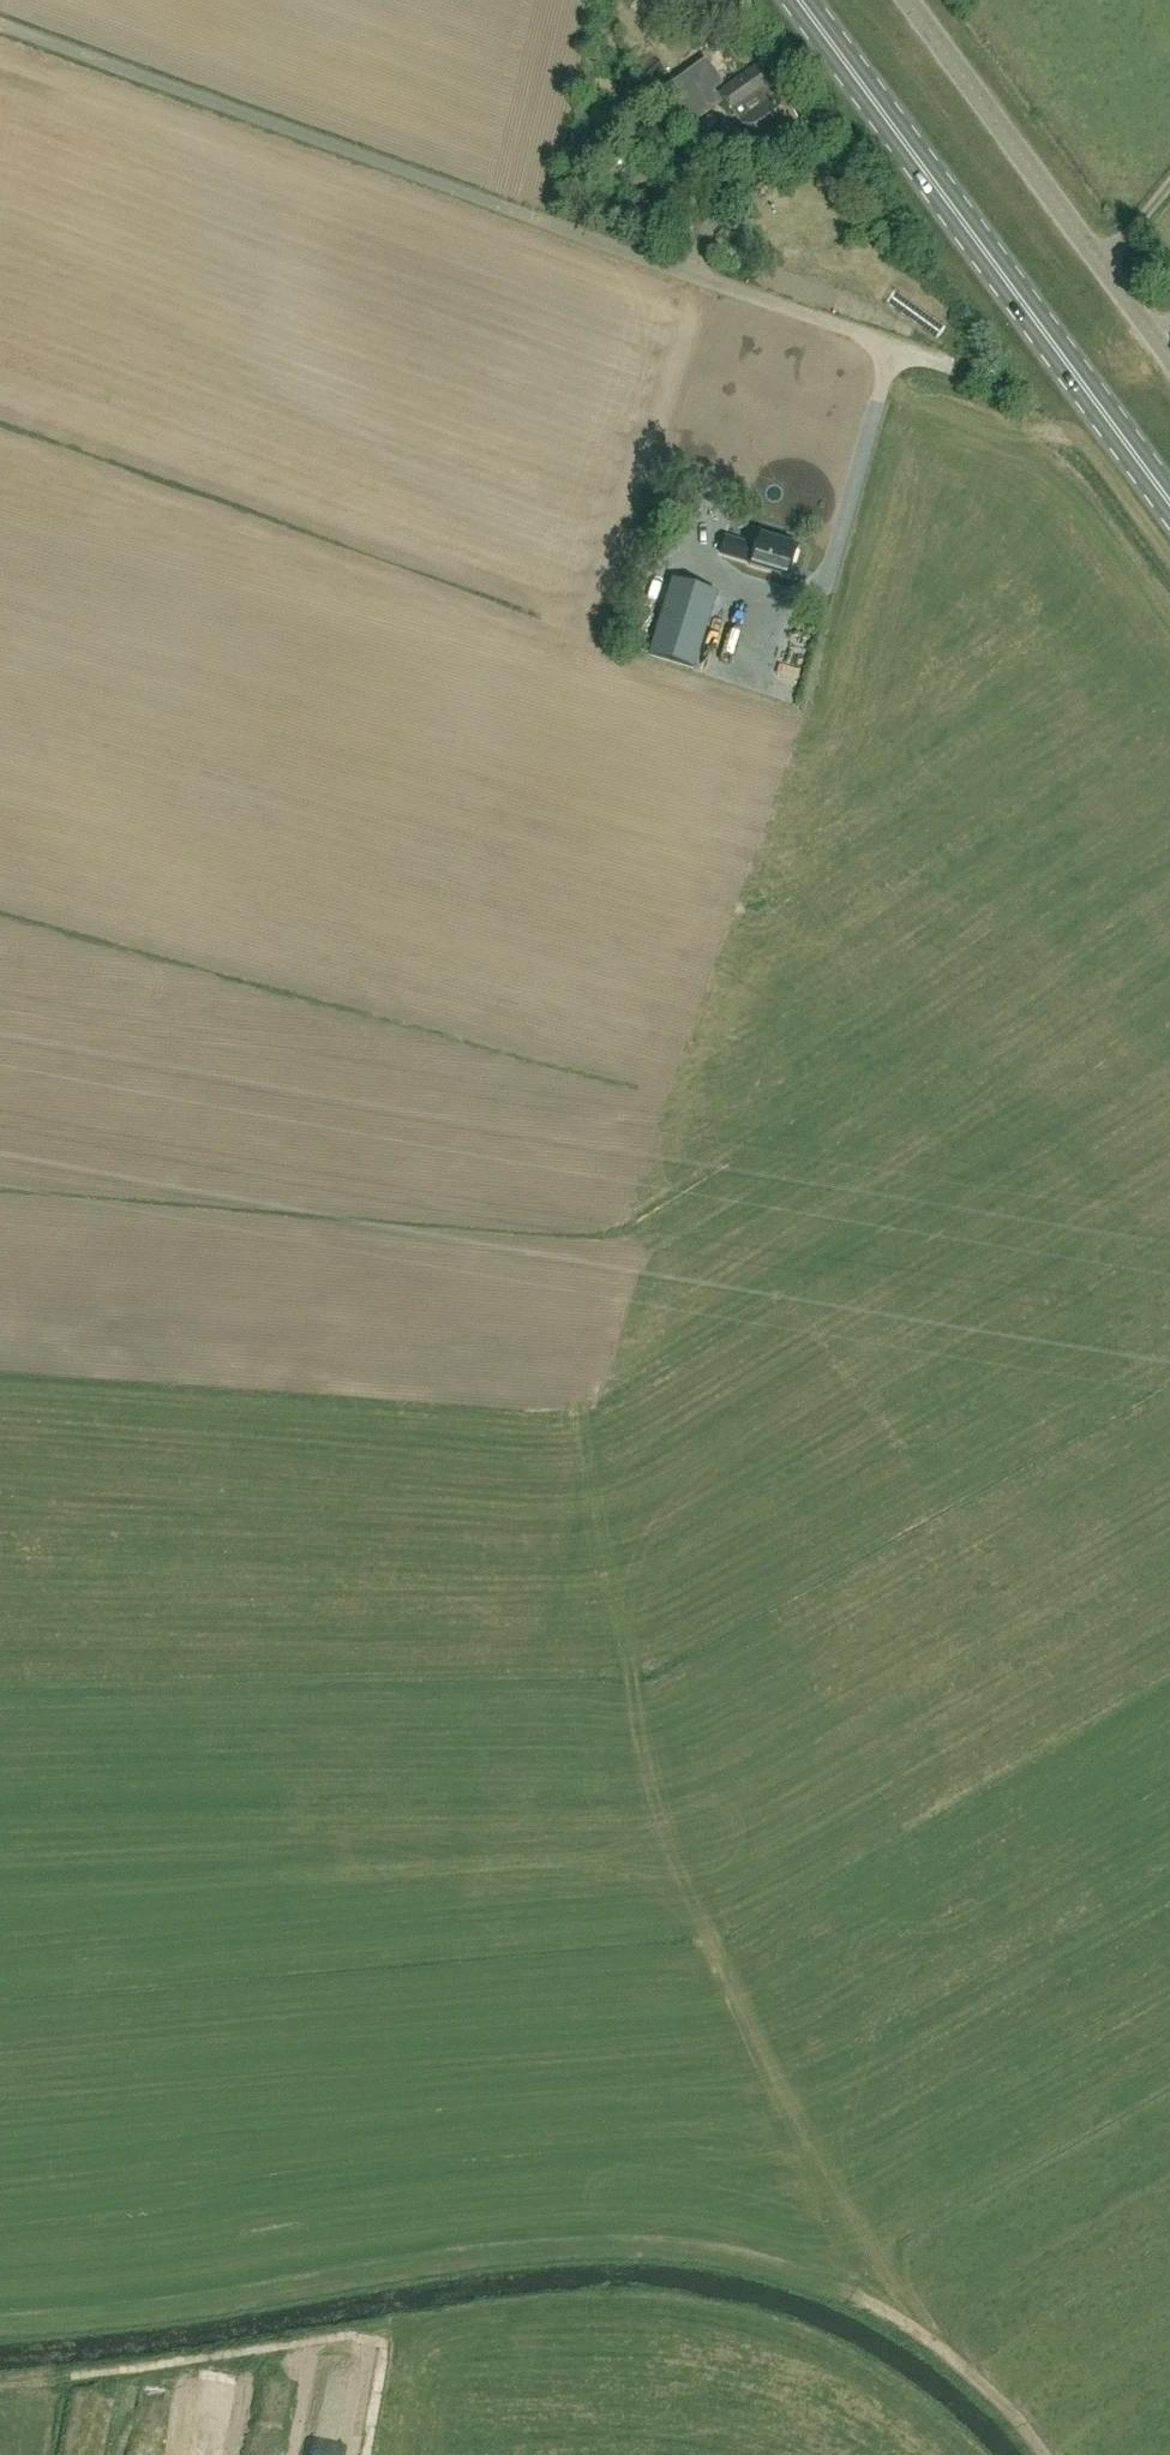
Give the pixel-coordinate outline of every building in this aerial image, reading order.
[(788,141),(803,130),(798,123),(800,122),(778,91),(737,120),(758,150),(783,133),(788,141)] [(722,191),(728,186),(720,177),(714,182),(722,191)] [(788,575),(797,547),(753,534),(750,546),(725,539),(720,554),(750,563),(749,564),(788,575)] [(690,668),(716,582),(681,572),(655,657),(690,668)] [(338,2400),(307,2399),(304,2450),(320,2451),(320,2454),(335,2454),(338,2400)]
